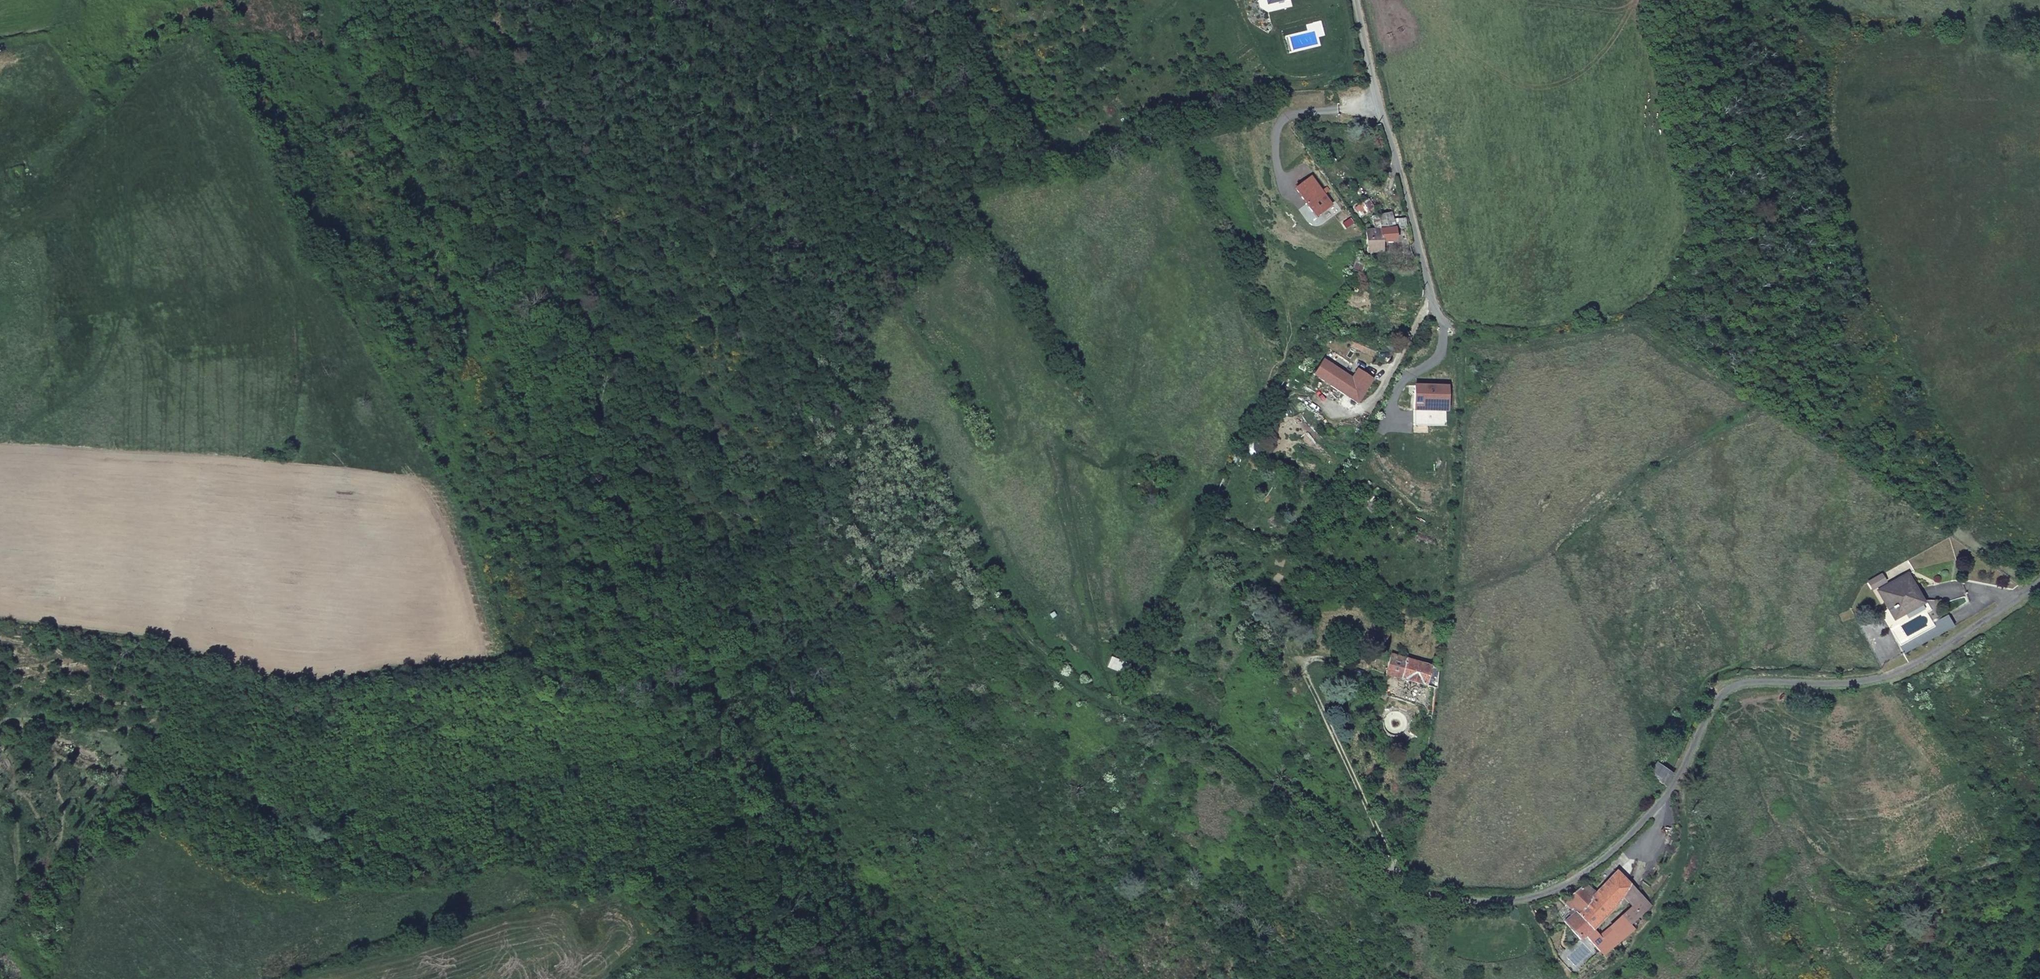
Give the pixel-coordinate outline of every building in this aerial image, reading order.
[(1312,175),(1297,188),(1317,214),(1333,204),(1312,175)] [(1365,232),(1365,233),(1367,253),(1382,252),(1382,243),(1395,241),(1394,228),(1404,227),(1403,221),(1394,221),(1392,214),(1372,219),(1373,229),(1365,230),(1365,232)] [(1350,272),(1361,275),(1365,261),(1355,258),(1350,272)] [(1322,357),(1312,371),(1321,377),(1331,363),(1322,357)] [(1345,372),(1331,363),(1321,377),(1355,401),(1371,378),(1357,368),(1350,376),(1349,378),(1345,375),(1345,372)] [(1446,385),(1414,384),(1414,406),(1427,406),(1446,406),(1446,385)] [(1446,424),(1446,406),(1427,406),(1427,423),(1446,424)] [(1920,603),(1905,576),(1878,591),(1894,618),(1920,603)] [(1258,608),(1241,595),(1236,602),(1253,615),(1258,608)] [(1897,643),(1903,655),(1953,627),(1947,615),(1929,624),(1908,636),(1897,643)] [(1386,674),(1434,687),(1436,668),(1390,656),(1386,674)] [(1128,665),(1109,658),(1106,667),(1125,676),(1128,665)] [(1385,704),(1389,696),(1382,694),(1379,701),(1385,704)] [(1665,785),(1671,776),(1656,765),(1652,770),(1656,778),(1665,785)] [(1587,936),(1602,953),(1631,928),(1627,924),(1647,905),(1616,872),(1594,894),(1584,883),(1564,901),(1574,913),(1564,921),(1580,941),(1587,936)]
